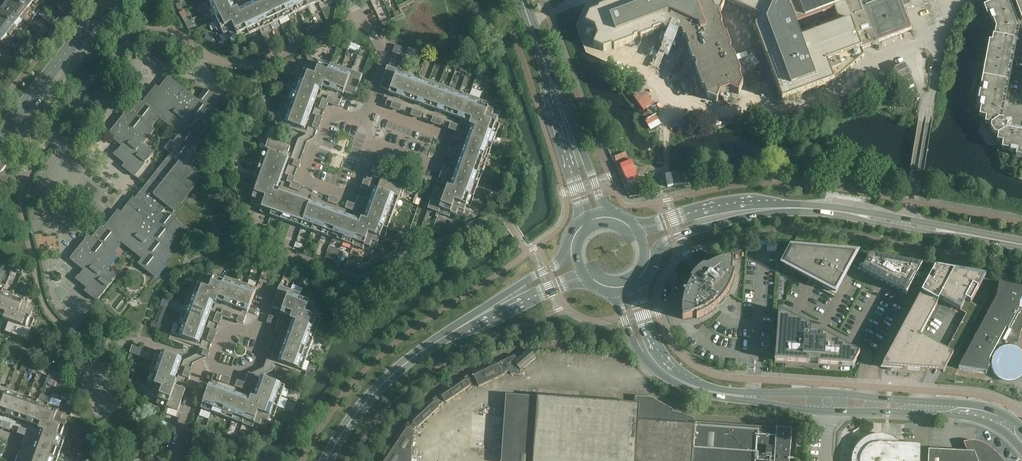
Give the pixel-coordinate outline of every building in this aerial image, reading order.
[(14,0),(10,0),(5,6),(23,20),(29,12),(14,0)] [(31,0),(14,0),(29,12),(36,4),(31,0)] [(308,7),(309,11),(311,10),(310,6),(322,0),(265,0),(266,1),(253,7),(251,4),(245,7),(246,10),(235,15),(230,6),(233,5),(231,0),(202,0),(217,31),(221,29),(226,40),(237,35),(239,39),(308,7)] [(759,21),(755,32),(782,103),(834,85),(864,58),(860,50),(879,43),(879,42),(911,30),(903,7),(910,4),(908,0),(626,0),(599,10),(598,12),(590,15),(586,25),(597,30),(596,33),(597,34),(599,35),(594,47),(603,51),(612,48),(614,49),(670,28),(671,29),(681,33),(700,85),(701,89),(704,90),(707,99),(716,103),(722,91),(724,92),(726,92),(727,89),(738,95),(743,85),(740,77),(741,74),(719,17),(725,4),(759,21)] [(1007,0),(998,0),(986,5),(992,20),(997,18),(1000,26),(998,36),(994,35),(981,108),(984,109),(980,132),(989,144),(1012,148),(1011,153),(1021,155),(1021,133),(1007,130),(1007,126),(1012,123),(1007,117),(1004,120),(1002,121),(999,120),(1007,74),(1017,25),(1007,0)] [(5,6),(0,12),(0,15),(17,28),(23,20),(5,6)] [(0,15),(0,28),(10,36),(17,28),(0,15)] [(55,21),(48,15),(44,19),(52,25),(55,21)] [(309,35),(319,31),(316,25),(307,29),(309,35)] [(0,28),(0,41),(4,44),(10,36),(0,28)] [(39,41),(43,36),(39,33),(38,33),(38,32),(33,37),(39,41)] [(150,45),(143,54),(146,56),(148,53),(159,63),(161,60),(172,69),(179,60),(173,55),(171,58),(160,49),(158,51),(150,45)] [(350,96),(350,99),(353,100),(362,76),(320,61),(319,65),(308,61),(303,73),(299,71),(280,123),(302,131),(305,123),(307,124),(310,118),(307,117),(312,103),(315,104),(317,97),(315,96),(319,85),(330,89),(329,91),(336,94),(337,92),(350,96)] [(387,67),(378,91),(382,93),(383,90),(397,95),(396,97),(403,100),(404,97),(417,102),(416,104),(423,107),(424,104),(437,109),(436,112),(444,114),(445,111),(458,116),(457,119),(464,122),(465,119),(476,123),(472,134),(470,133),(467,141),(470,142),(465,155),(462,154),(459,161),(462,163),(458,176),(455,175),(452,182),(455,183),(451,194),(440,189),(441,187),(437,186),(428,210),(450,218),(451,214),(463,218),(467,206),(471,208),(501,125),(497,124),(501,112),(490,108),(491,104),(387,67)] [(161,214),(167,207),(173,213),(201,179),(186,167),(196,155),(193,153),(202,142),(199,139),(208,128),(204,125),(213,114),(210,112),(219,100),(206,89),(197,101),(169,78),(156,94),(153,91),(143,104),(140,102),(127,118),(123,116),(108,135),(118,143),(120,142),(124,144),(115,156),(126,165),(123,168),(135,177),(153,155),(142,145),(154,131),(151,129),(159,118),(180,135),(174,143),(171,141),(164,149),(171,155),(138,197),(137,196),(135,199),(133,197),(130,202),(131,202),(118,218),(115,216),(105,228),(102,226),(89,243),(86,240),(70,260),(81,268),(82,266),(86,269),(77,280),(88,289),(86,292),(97,302),(116,278),(104,269),(115,255),(113,253),(121,242),(142,259),(138,265),(154,278),(164,266),(161,263),(170,252),(167,250),(176,238),(172,236),(181,224),(167,214),(165,217),(161,214)] [(247,88),(237,84),(233,92),(243,96),(247,88)] [(333,214),(334,211),(327,209),(326,212),(313,207),(314,204),(310,203),(309,203),(306,202),(299,199),(294,198),(295,192),(301,194),(303,187),(293,184),(289,196),(286,195),(285,197),(274,193),(277,183),(280,184),(283,176),(280,175),(285,162),(288,163),(290,156),(288,155),(290,148),(268,140),(268,142),(249,192),(254,193),(249,205),(261,209),(259,213),(281,221),(290,224),(296,226),(301,228),(363,250),(364,246),(376,250),(380,239),(384,240),(403,188),(381,180),(379,187),(377,186),(374,194),(376,195),(371,207),(369,207),(366,214),(369,215),(365,226),(354,222),(355,219),(347,216),(346,219),(333,214)] [(370,184),(378,186),(382,175),(373,172),(370,184)] [(306,246),(295,242),(295,244),(294,247),(298,249),(300,250),(304,251),(306,246)] [(835,293),(856,255),(791,250),(783,265),(835,293)] [(325,258),(328,259),(334,262),(336,256),(327,253),(325,258)] [(688,283),(687,286),(686,287),(685,289),(684,291),(682,292),(681,293),(685,297),(685,299),(684,302),(683,305),(683,308),(682,311),(682,313),(682,316),(682,319),(685,319),(688,319),(690,318),(693,317),(696,316),(697,319),(698,318),(701,317),(703,316),(706,314),(709,313),(710,312),(713,310),(714,309),(717,306),(719,304),(722,301),(724,299),(725,297),(726,296),(727,293),(729,290),(731,287),(731,285),(732,282),(733,280),(734,277),(735,274),(732,273),(732,270),(733,267),(733,264),(733,262),(733,259),(729,260),(726,260),(723,261),(720,262),(717,263),(714,265),(711,266),(710,267),(709,267),(708,268),(707,268),(706,268),(705,268),(704,268),(703,268),(702,268),(701,269),(700,270),(698,272),(695,274),(693,277),(692,278),(690,281),(688,283)] [(921,267),(888,262),(869,259),(862,271),(906,295),(921,267)] [(965,302),(970,304),(984,279),(935,270),(887,358),(882,368),(886,368),(886,369),(886,370),(887,370),(888,371),(889,371),(890,371),(891,371),(891,370),(892,370),(892,369),(892,368),(901,369),(928,371),(939,349),(920,339),(940,303),(960,312),(965,302)] [(193,283),(178,325),(174,323),(170,333),(175,335),(197,344),(200,336),(203,337),(205,330),(202,329),(207,316),(210,317),(212,310),(210,309),(214,298),(225,302),(224,304),(232,307),(233,304),(246,309),(244,312),(247,313),(256,289),(215,274),(213,278),(201,274),(197,285),(193,283)] [(35,307),(23,303),(24,299),(3,291),(5,286),(0,284),(0,315),(10,318),(9,322),(6,321),(3,330),(2,332),(10,335),(12,336),(27,341),(34,320),(31,318),(35,307)] [(1020,303),(1021,299),(1021,289),(998,285),(996,299),(958,369),(987,374),(988,369),(994,368),(996,372),(999,375),(1003,378),(1008,379),(1013,378),(1017,376),(1021,373),(1021,370),(1021,357),(1021,355),(1018,351),(1013,349),(1012,349),(1013,340),(1018,341),(1017,342),(1018,342),(1019,339),(1020,335),(1020,334),(1021,330),(1021,329),(1021,303),(1020,303)] [(279,287),(271,309),(279,311),(278,314),(285,317),(286,313),(297,317),(293,329),(290,328),(288,335),(290,336),(285,350),(283,349),(280,356),(283,357),(280,364),(302,371),(321,319),(317,318),(321,306),(309,302),(311,299),(279,287)] [(965,302),(960,312),(965,315),(945,352),(952,356),(955,358),(981,310),(970,304),(965,302)] [(820,333),(820,335),(810,334),(811,328),(792,318),(780,311),(778,310),(775,361),(808,364),(808,362),(818,363),(818,364),(852,367),(859,354),(847,347),(847,348),(846,350),(842,350),(842,346),(842,345),(820,333)] [(269,315),(266,323),(272,325),(275,317),(269,315)] [(944,351),(939,349),(928,371),(933,371),(943,372),(952,356),(945,352),(944,351)] [(180,359),(158,351),(147,383),(151,384),(147,396),(158,400),(157,404),(178,412),(187,387),(183,386),(182,388),(171,384),(175,373),(177,374),(180,367),(177,366),(180,359)] [(535,358),(530,352),(518,360),(514,356),(499,363),(498,360),(472,372),(472,373),(464,378),(463,377),(439,394),(432,400),(431,400),(410,419),(410,420),(404,427),(403,427),(386,451),(387,452),(383,458),(382,458),(380,460),(410,460),(412,432),(417,427),(417,428),(439,408),(438,407),(445,402),(445,403),(469,386),(476,382),(478,387),(505,374),(504,374),(509,371),(510,375),(520,375),(520,370),(535,358)] [(36,374),(38,367),(31,364),(28,372),(36,374)] [(50,368),(46,376),(54,380),(58,372),(50,368)] [(270,417),(274,419),(285,387),(264,379),(261,386),(259,385),(256,392),(259,393),(255,404),(244,400),(245,398),(237,395),(236,397),(223,393),(224,390),(217,387),(216,390),(209,388),(201,410),(219,416),(240,424),(253,428),(254,424),(266,428),(270,417)] [(8,390),(10,386),(8,385),(6,390),(0,387),(0,413),(6,415),(6,417),(13,420),(14,417),(27,422),(26,424),(33,427),(34,425),(45,429),(41,440),(38,438),(36,446),(38,447),(34,460),(31,459),(30,460),(57,460),(68,429),(64,428),(69,416),(57,412),(58,408),(8,390)] [(53,397),(59,400),(61,393),(55,391),(53,397)] [(635,404),(517,396),(513,460),(789,460),(791,430),(776,429),(694,424),(694,419),(683,415),(672,412),(673,410),(651,398),(636,397),(635,404)] [(91,441),(85,440),(84,439),(81,445),(89,448),(91,441)] [(857,453),(861,455),(861,456),(860,457),(860,459),(859,460),(920,460),(921,445),(881,443),(877,444),(873,444),(871,441),(869,441),(867,442),(866,443),(864,445),(863,445),(862,447),(860,449),(859,450),(858,452),(857,453)] [(928,460),(1001,460),(999,459),(997,457),(995,454),(992,452),(990,450),(987,448),(984,446),(981,445),(978,444),(974,443),(973,450),(967,452),(928,451),(928,460)]
